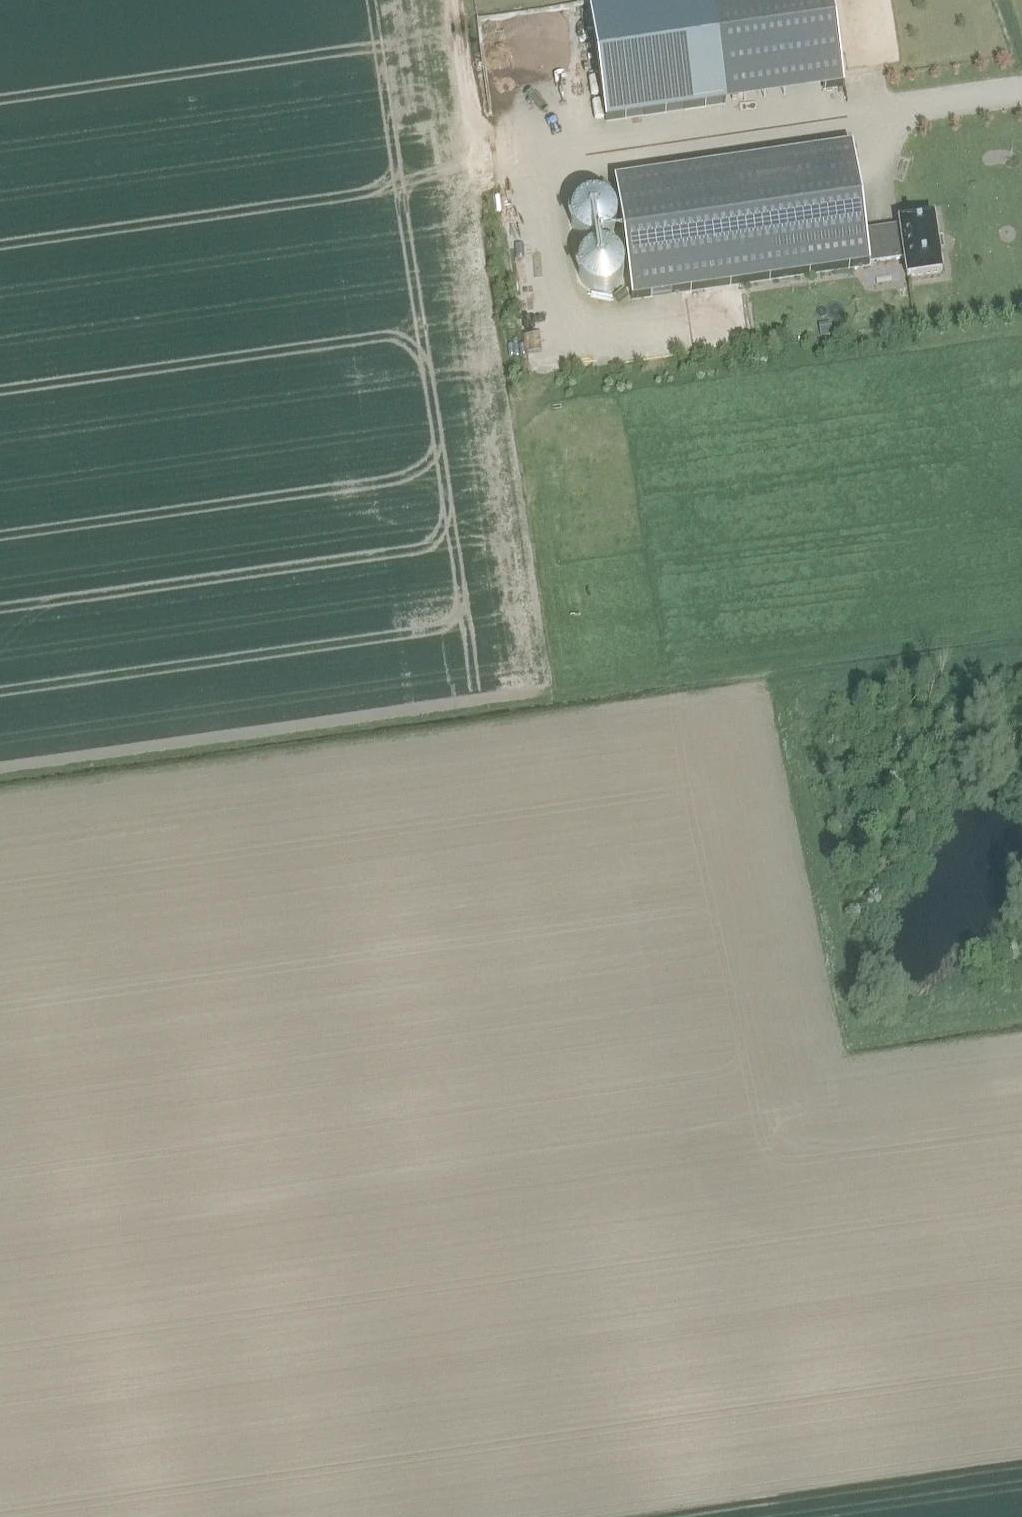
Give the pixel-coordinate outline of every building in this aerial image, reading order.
[(606,123),(727,106),(711,0),(590,0),(588,0),(606,123)] [(870,266),(870,265),(865,231),(864,231),(851,145),(614,179),(632,301),(870,266)] [(606,201),(601,199),(597,199),(592,199),(588,200),(584,202),(580,205),(578,209),(575,213),(574,217),(574,221),(574,226),(575,230),(577,234),(580,238),(584,241),(587,243),(592,244),(596,245),(601,244),(605,243),(609,241),(613,238),(616,235),(618,231),(619,226),(620,222),(619,217),(618,213),(616,209),(613,206),(610,203),(606,201)] [(943,273),(934,215),(898,221),(898,226),(865,231),(870,265),(904,260),(906,279),(943,273)] [(609,249),(605,247),(600,247),(595,248),(591,249),(587,252),(584,255),(581,259),(580,263),(579,268),(580,273),(581,277),(583,281),(586,285),(590,287),(594,289),(599,290),(604,290),(608,289),(612,287),(616,284),(619,280),(621,276),(622,271),(622,267),(621,262),(619,258),(617,254),(613,251),(609,249)]
